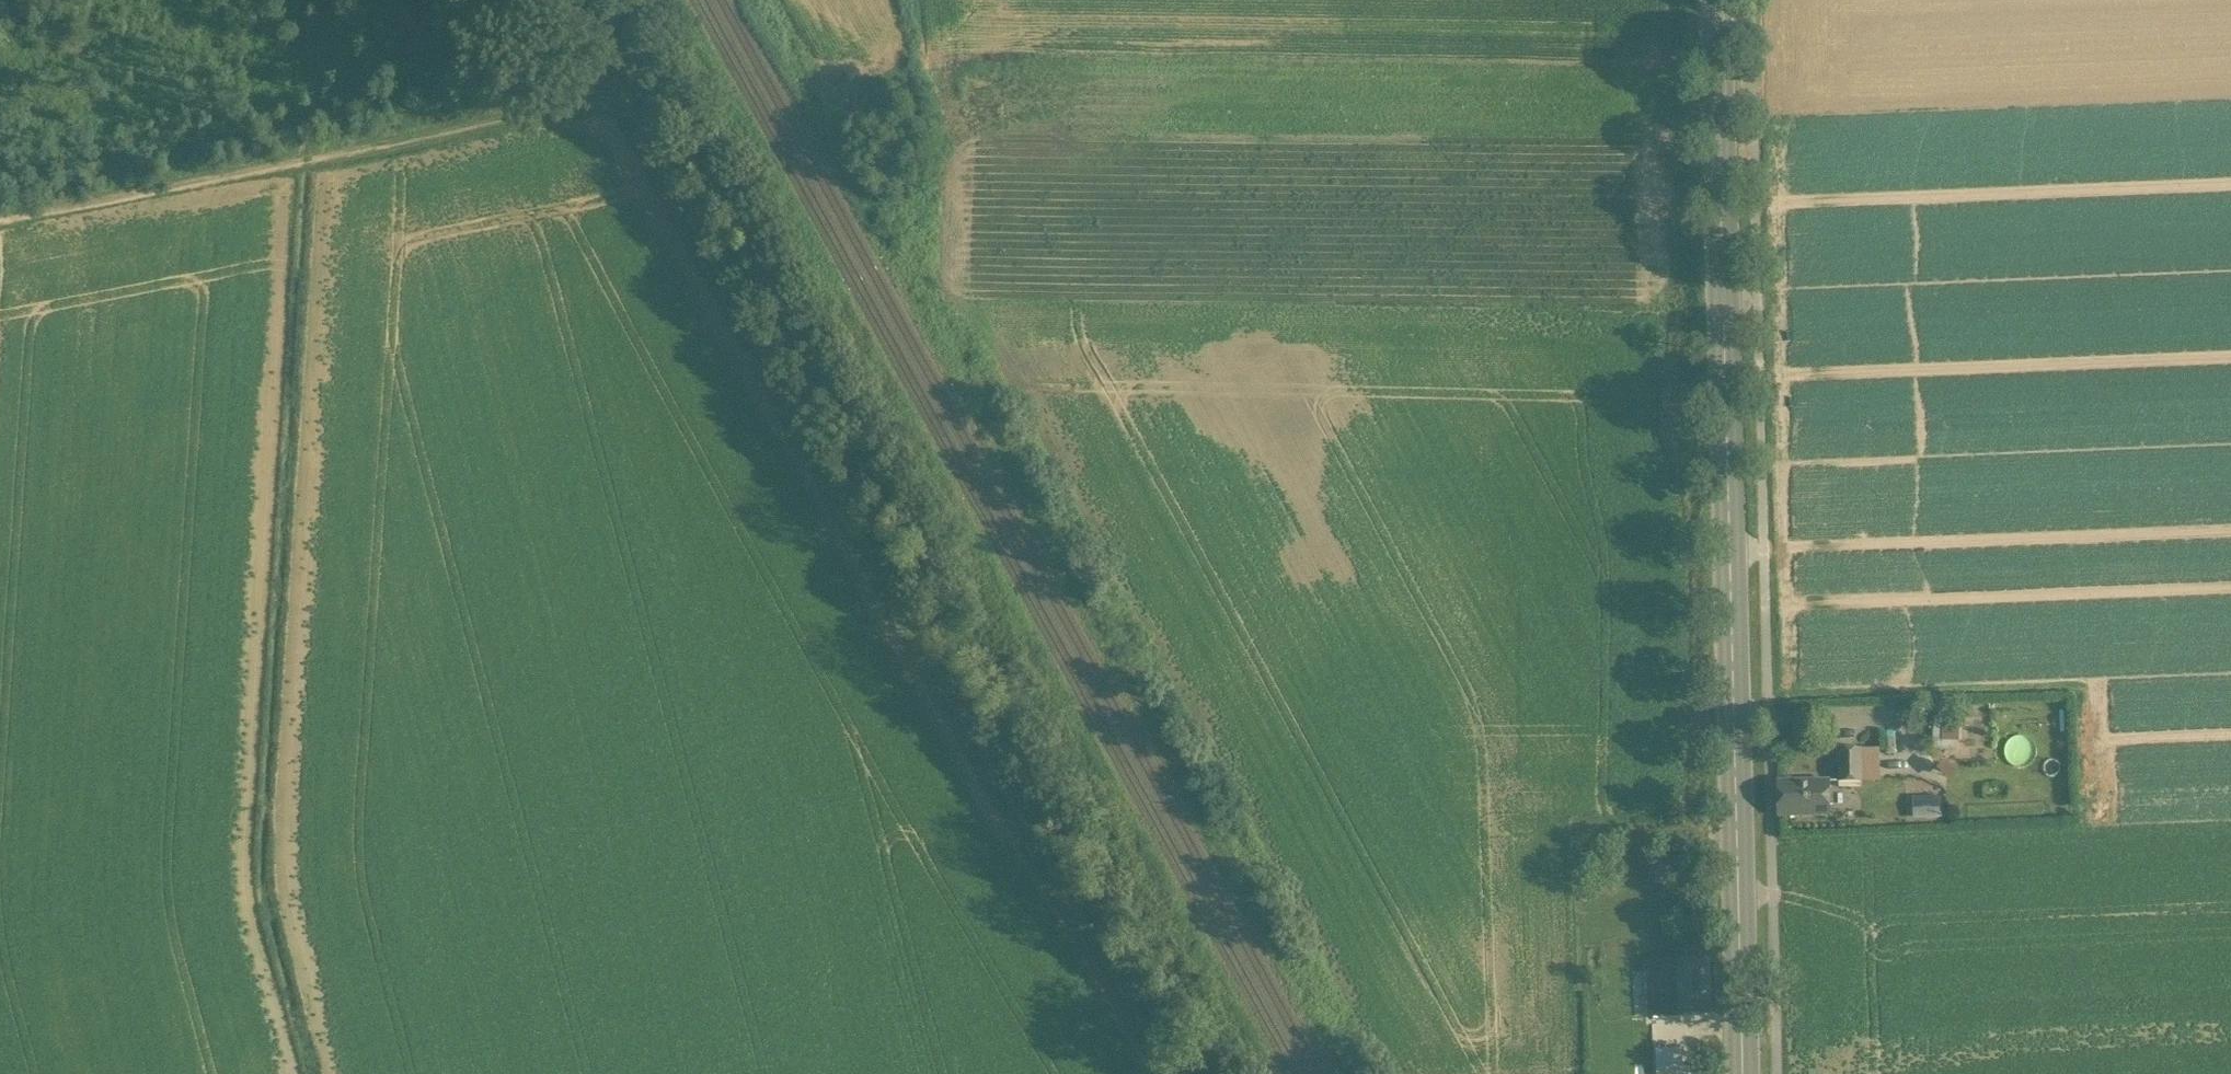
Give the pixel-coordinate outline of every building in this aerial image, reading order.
[(1883,750),(1839,751),(1841,783),(1883,783),(1883,750)] [(1830,782),(1777,782),(1778,817),(1830,817),(1830,782)] [(1910,797),(1910,818),(1939,818),(1939,797),(1910,797)] [(1680,1046),(1652,1047),(1654,1073),(1682,1073),(1680,1046)]
